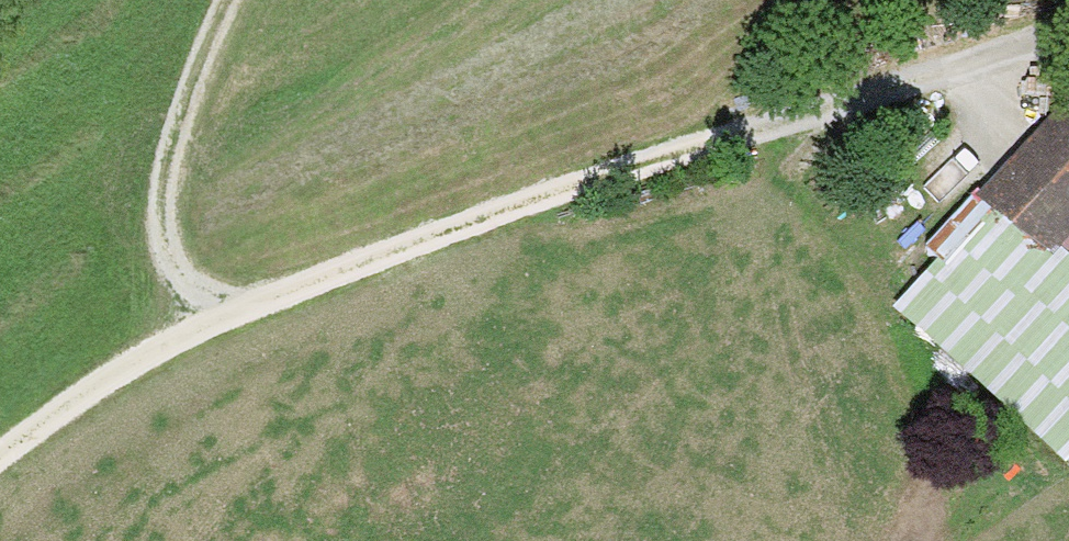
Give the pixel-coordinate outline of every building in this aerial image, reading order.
[(902,330),(1068,495),(1068,323),(1037,292),(1059,269),(1068,259),(1068,137),(930,277),(942,289),(902,330)] [(1059,269),(1068,279),(1068,259),(1059,269)]
